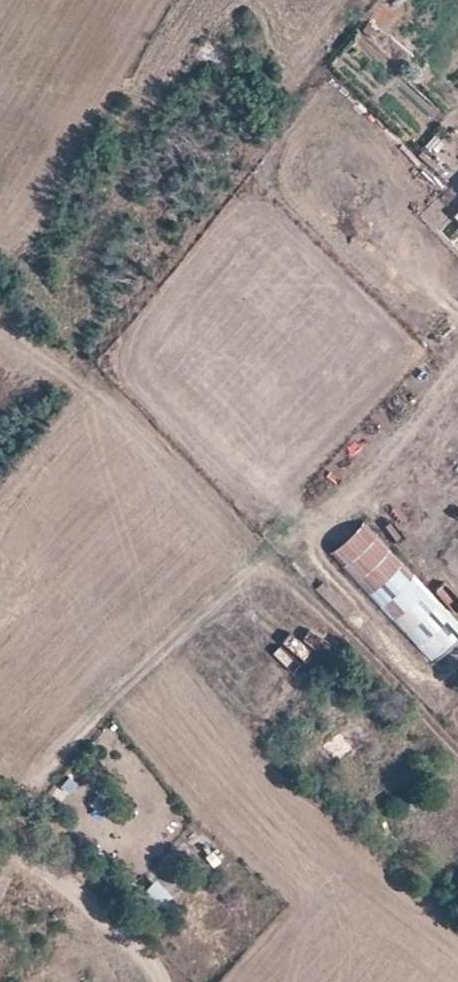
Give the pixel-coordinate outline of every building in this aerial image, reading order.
[(432,657),(457,634),(457,621),(440,602),(408,632),(432,657)] [(161,903),(183,884),(166,864),(143,883),(161,903)]
